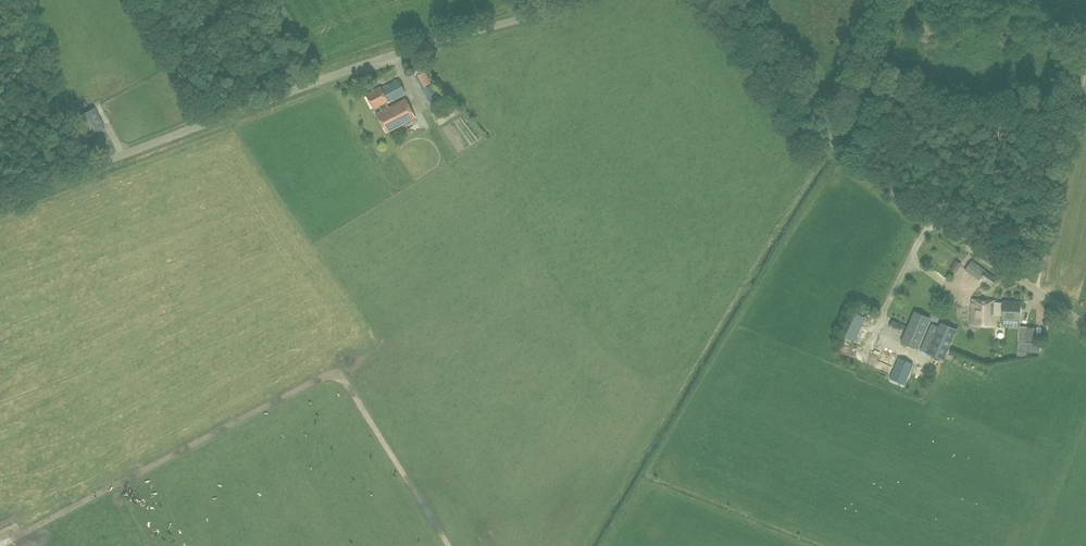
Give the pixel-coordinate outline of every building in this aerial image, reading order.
[(413,69),(416,76),(426,71),(423,64),(413,69)] [(416,76),(423,89),(432,85),(425,71),(416,76)] [(379,106),(380,107),(387,104),(386,102),(405,93),(398,80),(382,89),(381,87),(366,94),(374,109),(379,106)] [(423,90),(431,105),(440,101),(432,85),(423,90)] [(389,107),(387,104),(380,107),(382,111),(377,113),(387,133),(416,118),(405,98),(389,107)] [(433,108),(440,120),(449,115),(442,103),(433,108)] [(103,128),(93,109),(74,119),(84,138),(103,128)] [(953,255),(948,264),(955,267),(959,259),(953,255)] [(996,278),(986,271),(986,270),(972,260),(964,270),(979,280),(981,278),(991,286),(996,278)] [(900,283),(906,287),(911,280),(904,276),(900,283)] [(995,315),(995,302),(995,301),(972,299),(971,325),(994,327),(995,315)] [(1003,303),(995,302),(995,315),(1002,315),(1002,319),(1019,320),(1020,302),(1003,301),(1003,303)] [(901,342),(917,349),(930,319),(913,312),(901,342)] [(865,318),(855,313),(844,337),(855,341),(865,318)] [(940,323),(927,353),(943,360),(956,329),(940,323)] [(881,326),(879,335),(897,341),(899,332),(881,326)] [(1035,340),(1036,328),(1026,327),(1025,339),(1035,340)] [(912,364),(899,358),(891,378),(904,384),(912,364)]
